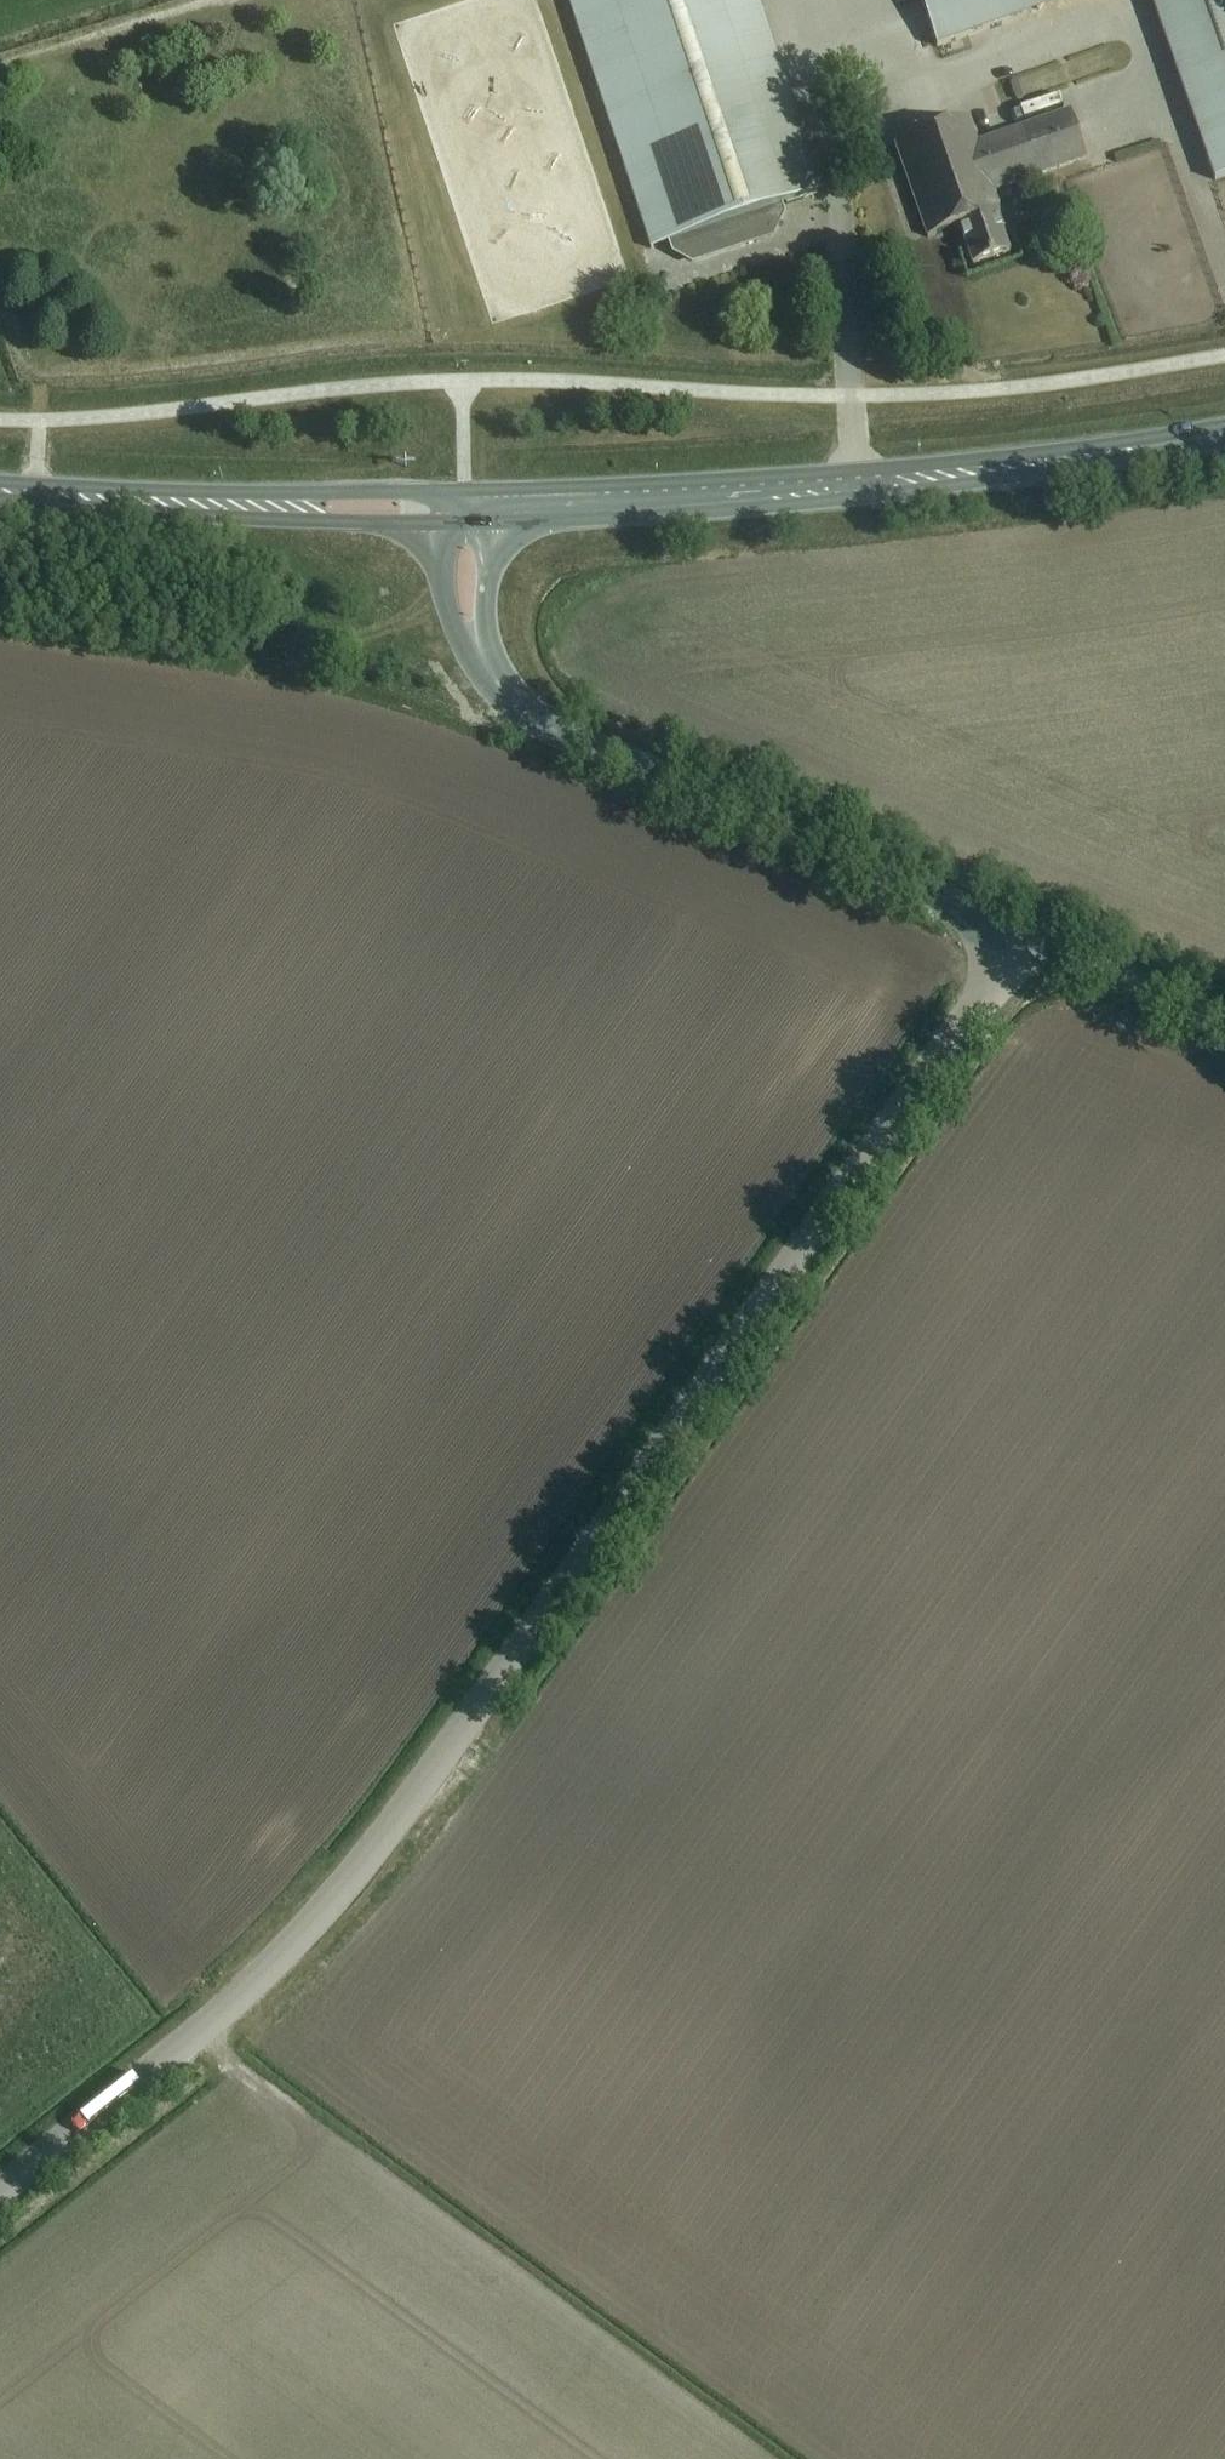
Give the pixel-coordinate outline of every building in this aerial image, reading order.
[(692,261),(771,234),(782,212),(780,205),(818,193),(753,0),(568,0),(651,249),(672,242),(676,252),(692,261)] [(1073,0),(920,0),(937,47),(1073,0)] [(1215,180),(1224,177),(1224,0),(1151,0),(1215,180)] [(960,226),(974,265),(1010,253),(1002,229),(1007,227),(994,191),(1088,158),(1070,111),(977,143),(968,118),(895,143),(928,238),(960,226)]
